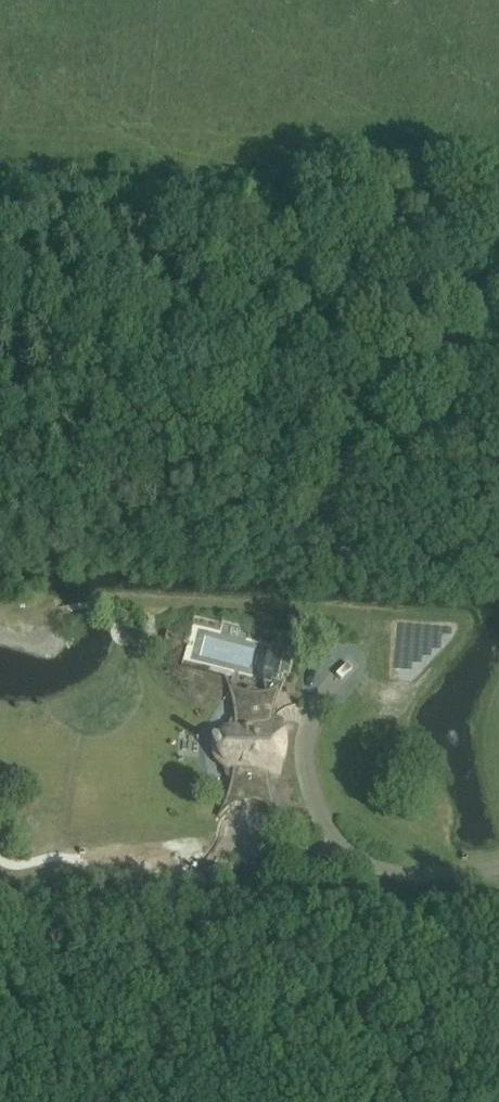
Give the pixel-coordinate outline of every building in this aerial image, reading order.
[(228,680),(226,677),(224,678),(229,691),(232,702),(233,707),(234,713),(234,718),(234,723),(234,728),(234,733),(230,733),(225,735),(221,739),(219,744),(218,744),(213,745),(213,749),(218,750),(219,750),(221,756),(224,760),(229,763),(233,763),(233,768),(232,773),(231,778),(230,783),(229,788),(228,794),(226,800),(223,806),(221,811),(218,817),(220,818),(222,815),(224,813),(226,811),(229,809),(232,807),(235,806),(238,805),(241,804),(244,803),(247,803),(251,803),(254,804),(257,804),(260,805),(263,807),(266,808),(269,810),(271,813),(273,815),(275,818),(277,820),(279,819),(277,814),(275,809),(273,803),(272,797),(271,792),(270,786),(269,780),(269,774),(279,772),(277,765),(276,764),(276,762),(275,761),(274,761),(275,758),(276,754),(277,746),(276,742),(275,739),(276,738),(277,737),(278,736),(278,734),(279,733),(271,725),(272,719),(273,713),(274,708),(276,702),(278,696),(280,691),(283,686),(286,681),(284,679),(282,682),(280,684),(278,687),(276,688),(273,690),(271,692),(268,693),(265,694),(262,694),(259,695),(258,693),(255,691),(251,690),(248,690),(244,692),(244,693),(241,692),(238,690),(236,689),(233,687),(231,685),(229,682),(228,680)] [(220,842),(219,824),(206,825),(208,843),(220,842)]
